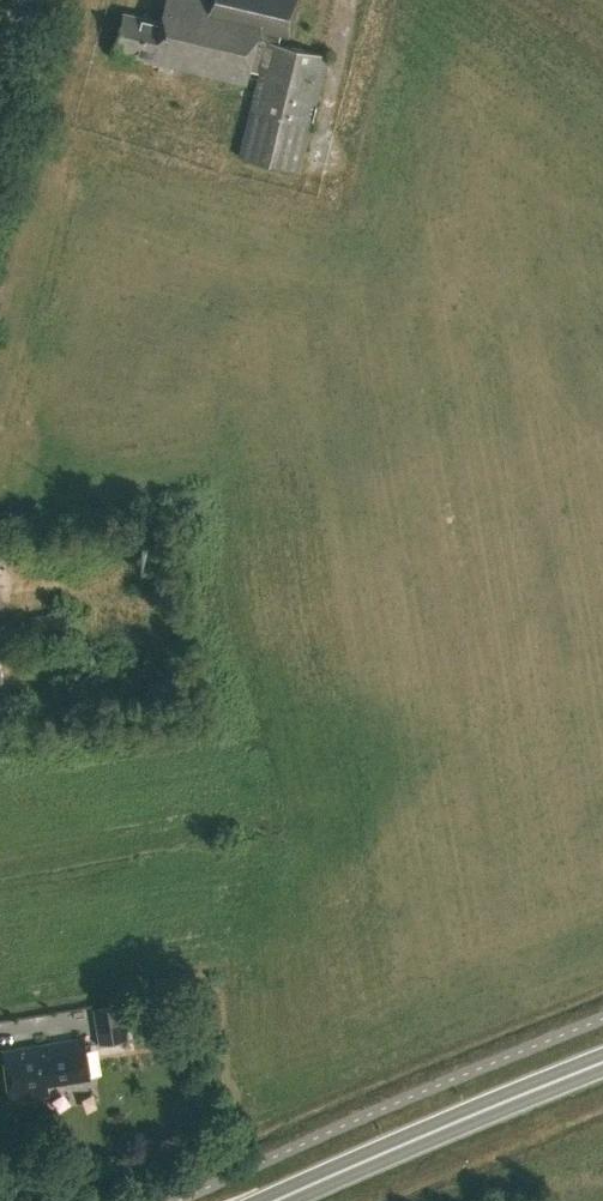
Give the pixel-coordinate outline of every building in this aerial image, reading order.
[(300,171),(327,55),(258,38),(260,26),(285,32),(293,0),(214,0),(214,3),(203,0),(165,0),(160,21),(124,12),(114,52),(246,84),(249,70),(259,73),(239,156),(300,171)] [(101,1042),(128,1038),(122,1005),(95,1009),(101,1042)] [(3,1049),(11,1095),(48,1089),(46,1081),(90,1074),(84,1035),(3,1049)]
